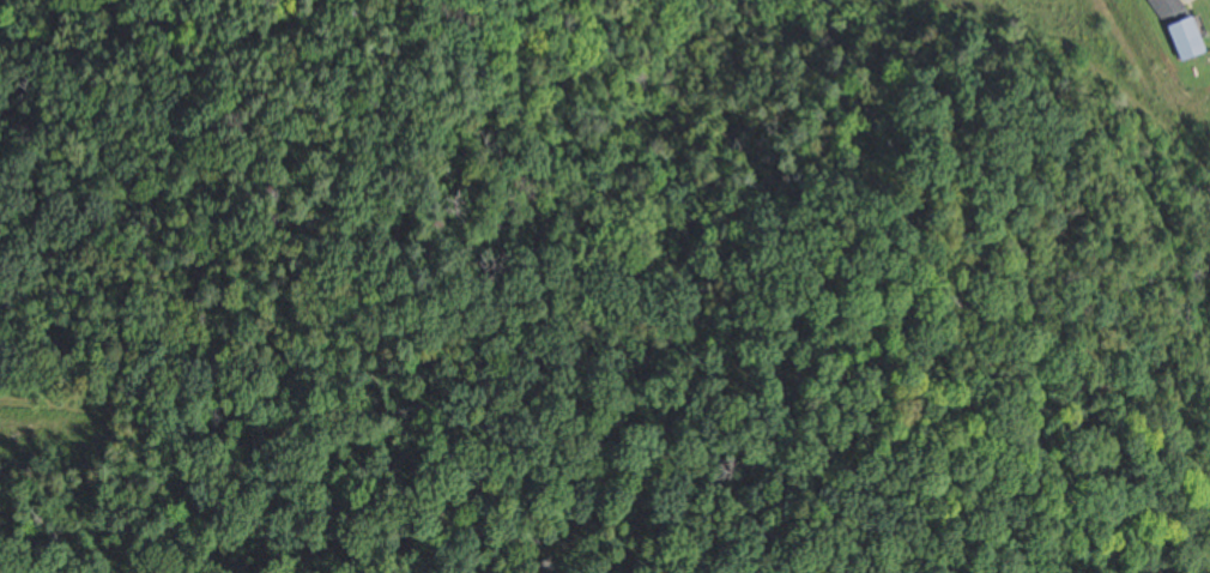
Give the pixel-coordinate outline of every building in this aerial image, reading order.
[(1177,0),(1147,0),(1163,25),(1184,10),(1177,0)] [(1179,63),(1203,53),(1190,18),(1166,27),(1179,63)]
